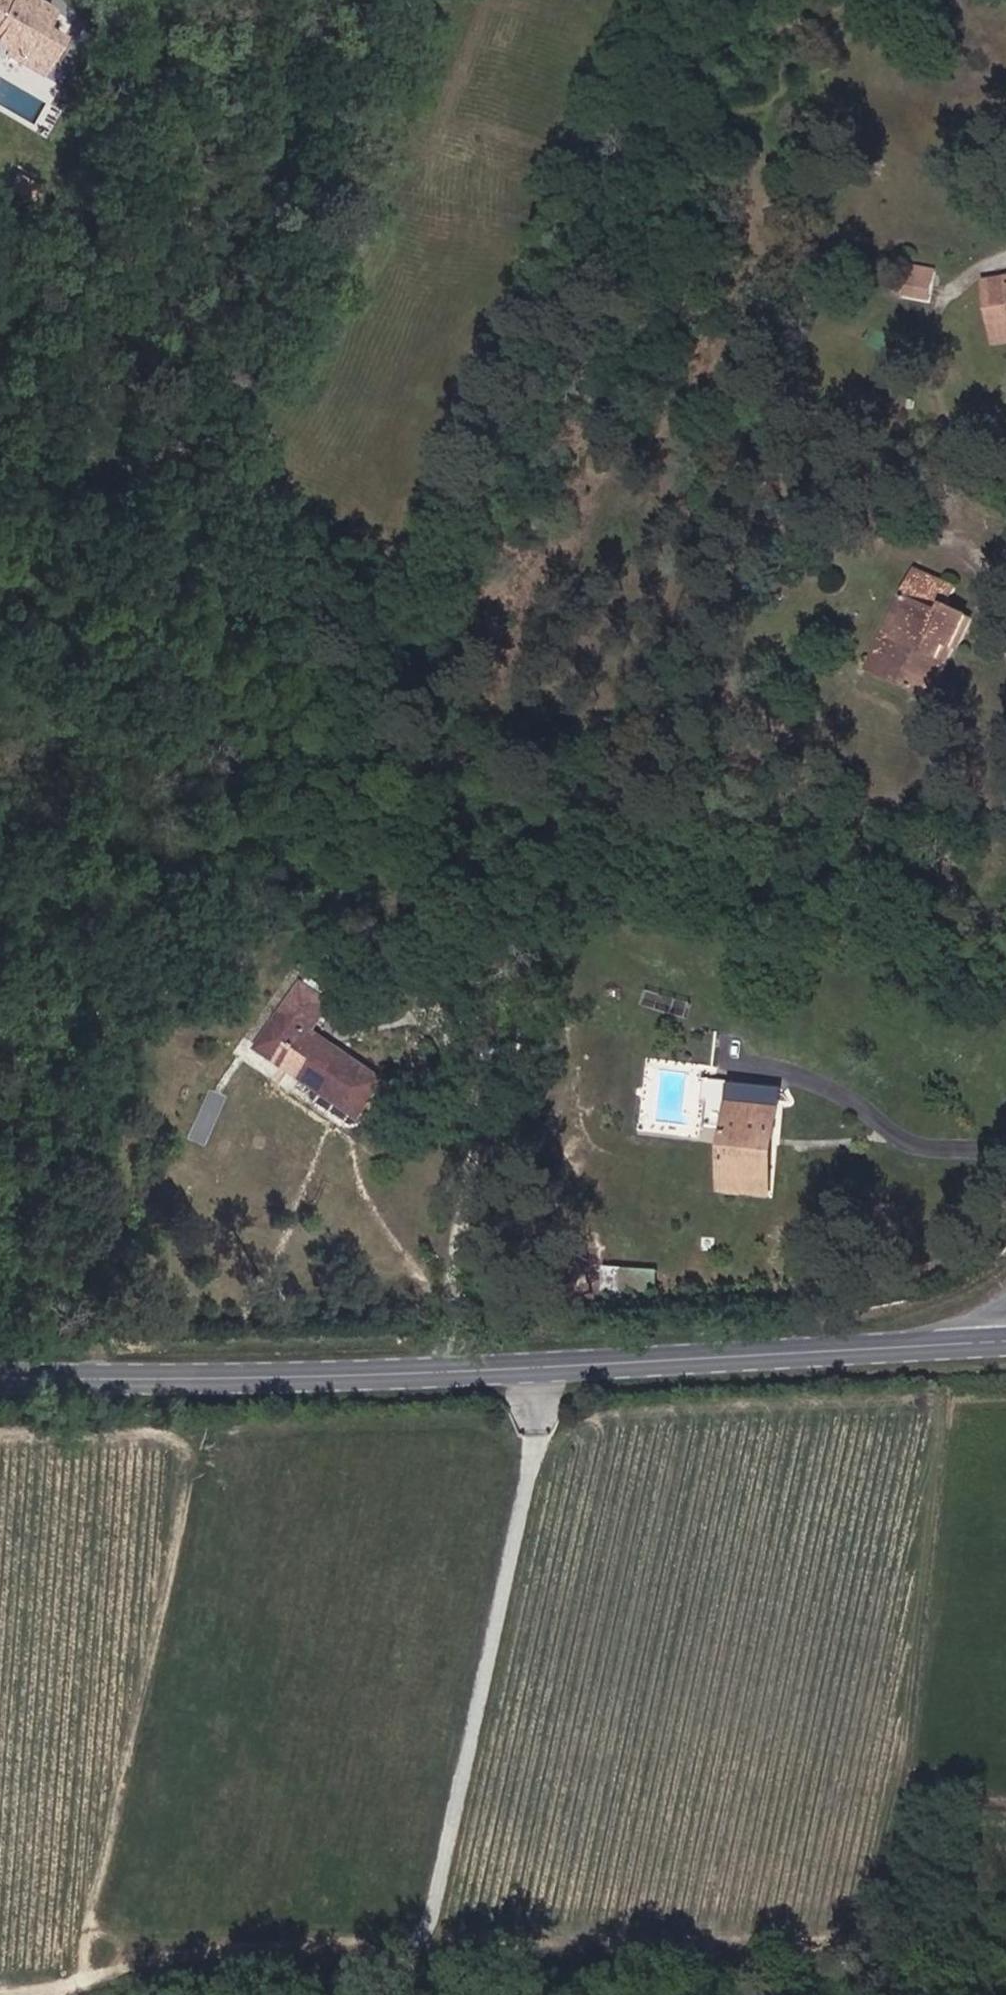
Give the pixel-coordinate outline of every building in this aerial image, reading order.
[(63,43),(69,29),(46,16),(52,5),(44,0),(0,0),(0,43),(5,45),(2,50),(38,70),(48,75),(63,43)] [(936,269),(912,263),(910,273),(934,278),(936,269)] [(1004,283),(1002,269),(985,272),(994,320),(1005,318),(1005,283),(1004,283)] [(930,297),(934,278),(910,273),(906,291),(930,297)] [(994,320),(996,339),(1005,338),(1005,318),(994,320)] [(919,551),(903,579),(915,586),(873,655),(906,676),(935,628),(945,634),(964,603),(941,589),(952,572),(919,551)] [(862,648),(873,655),(915,586),(903,579),(862,648)] [(945,634),(935,628),(906,676),(915,681),(945,634)] [(379,1069),(314,1012),(327,997),(307,979),(265,1021),(285,1040),(291,1034),(357,1093),(379,1069)] [(715,1070),(717,1155),(756,1154),(756,1108),(763,1108),(763,1070),(715,1070)] [(764,1166),(763,1108),(756,1108),(756,1154),(717,1155),(717,1166),(764,1166)] [(605,1264),(603,1286),(658,1290),(660,1268),(605,1264)]
